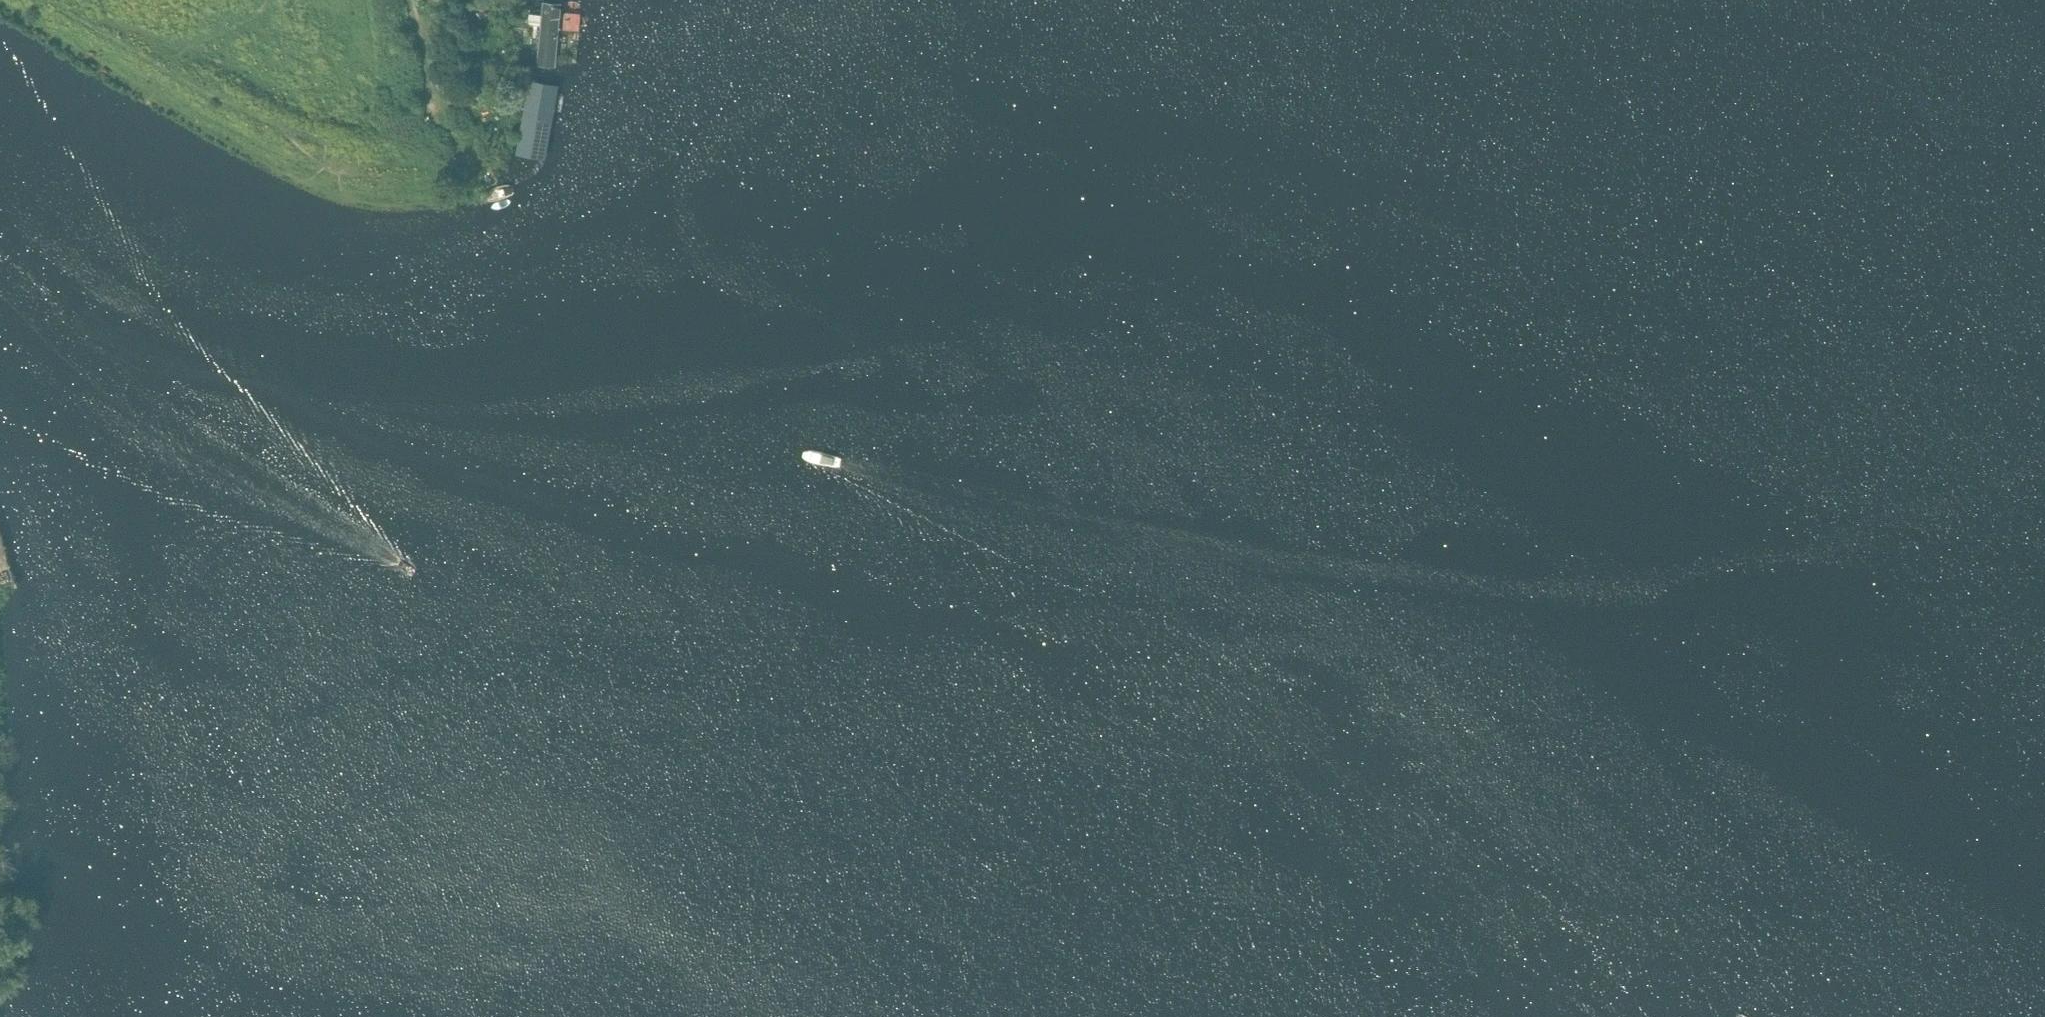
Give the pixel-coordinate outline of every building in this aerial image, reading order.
[(565,33),(555,95),(580,99),(590,37),(565,33)]
